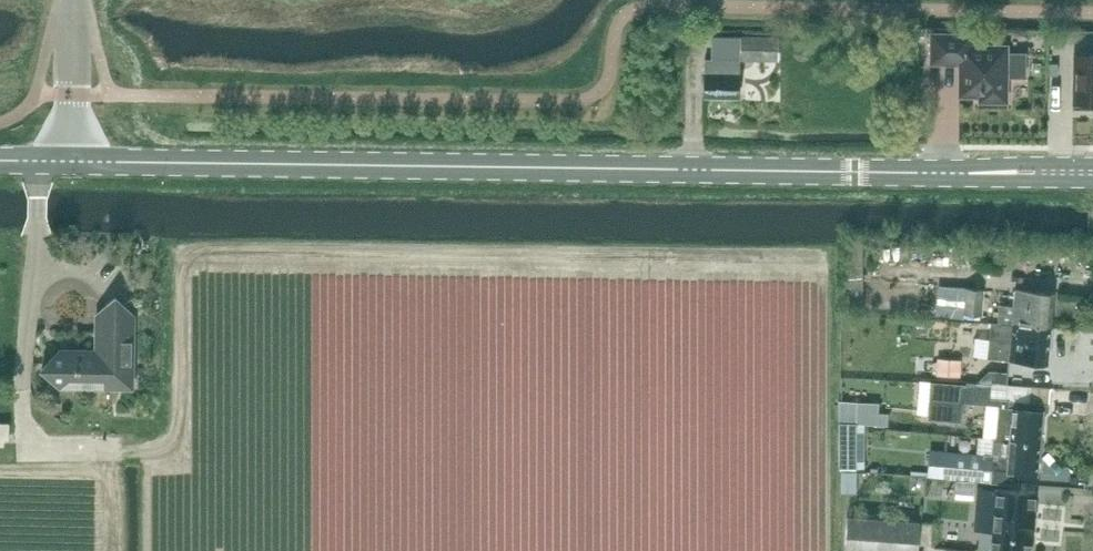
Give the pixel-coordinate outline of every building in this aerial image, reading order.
[(971,45),(971,34),(931,33),(931,62),(960,63),(960,95),(980,95),(980,101),(1006,101),(1007,75),(1024,76),(1024,53),(1007,53),(1007,45),(971,45)] [(779,64),(780,41),(712,39),(711,62),(705,62),(704,100),(739,101),(740,62),(779,64)] [(1074,55),(1073,102),(1092,102),(1092,55),(1074,55)] [(861,308),(862,244),(841,244),(840,308),(861,308)] [(921,284),(918,314),(963,318),(963,312),(981,313),(983,288),(921,284)] [(998,321),(997,321),(1050,326),(1053,290),(1016,287),(1014,305),(999,303),(998,321)] [(133,387),(134,314),(115,296),(97,314),(106,323),(106,350),(60,349),(42,367),(60,386),(77,370),(105,370),(105,387),(133,387)] [(991,323),(987,356),(1005,358),(1016,359),(1047,362),(1050,326),(997,321),(997,322),(991,321),(991,323)] [(961,359),(938,359),(937,375),(960,376),(961,359)] [(1008,383),(1009,372),(990,370),(989,382),(1008,383)] [(921,381),(918,411),(929,411),(928,419),(960,422),(962,402),(986,404),(987,404),(984,437),(985,437),(1003,438),(1039,441),(1042,410),(1043,402),(1010,399),(991,397),(992,384),(966,382),(966,384),(931,382),(921,381)] [(873,403),(840,401),(840,422),(858,423),(887,425),(888,412),(885,412),(873,412),(873,403)] [(840,422),(839,467),(865,468),(865,424),(858,423),(840,422)] [(979,443),(978,453),(984,453),(983,457),(993,458),(992,468),(1003,469),(1009,469),(1030,471),(1037,472),(1039,441),(1003,438),(985,437),(984,437),(983,437),(982,437),(981,437),(980,436),(979,438),(979,441),(979,443)] [(944,464),(943,477),(962,479),(982,480),(990,481),(992,468),(993,458),(983,457),(984,453),(978,453),(945,451),(944,464)] [(974,530),(994,531),(992,550),(1031,550),(1032,536),(1034,512),(1036,491),(997,488),(997,489),(978,487),(974,530)] [(1044,533),(1066,535),(1068,495),(1046,494),(1044,533)] [(920,521),(847,515),(844,550),(917,550),(920,521)]
